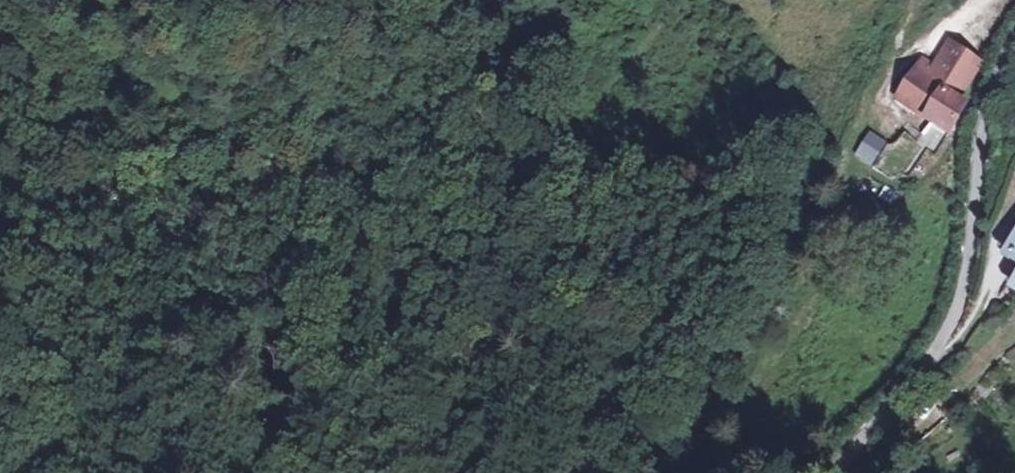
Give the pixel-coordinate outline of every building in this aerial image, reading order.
[(892,82),(946,116),(963,88),(957,85),(976,55),(946,36),(931,61),(912,49),(892,82)] [(852,157),(871,168),(887,141),(868,130),(852,157)]
